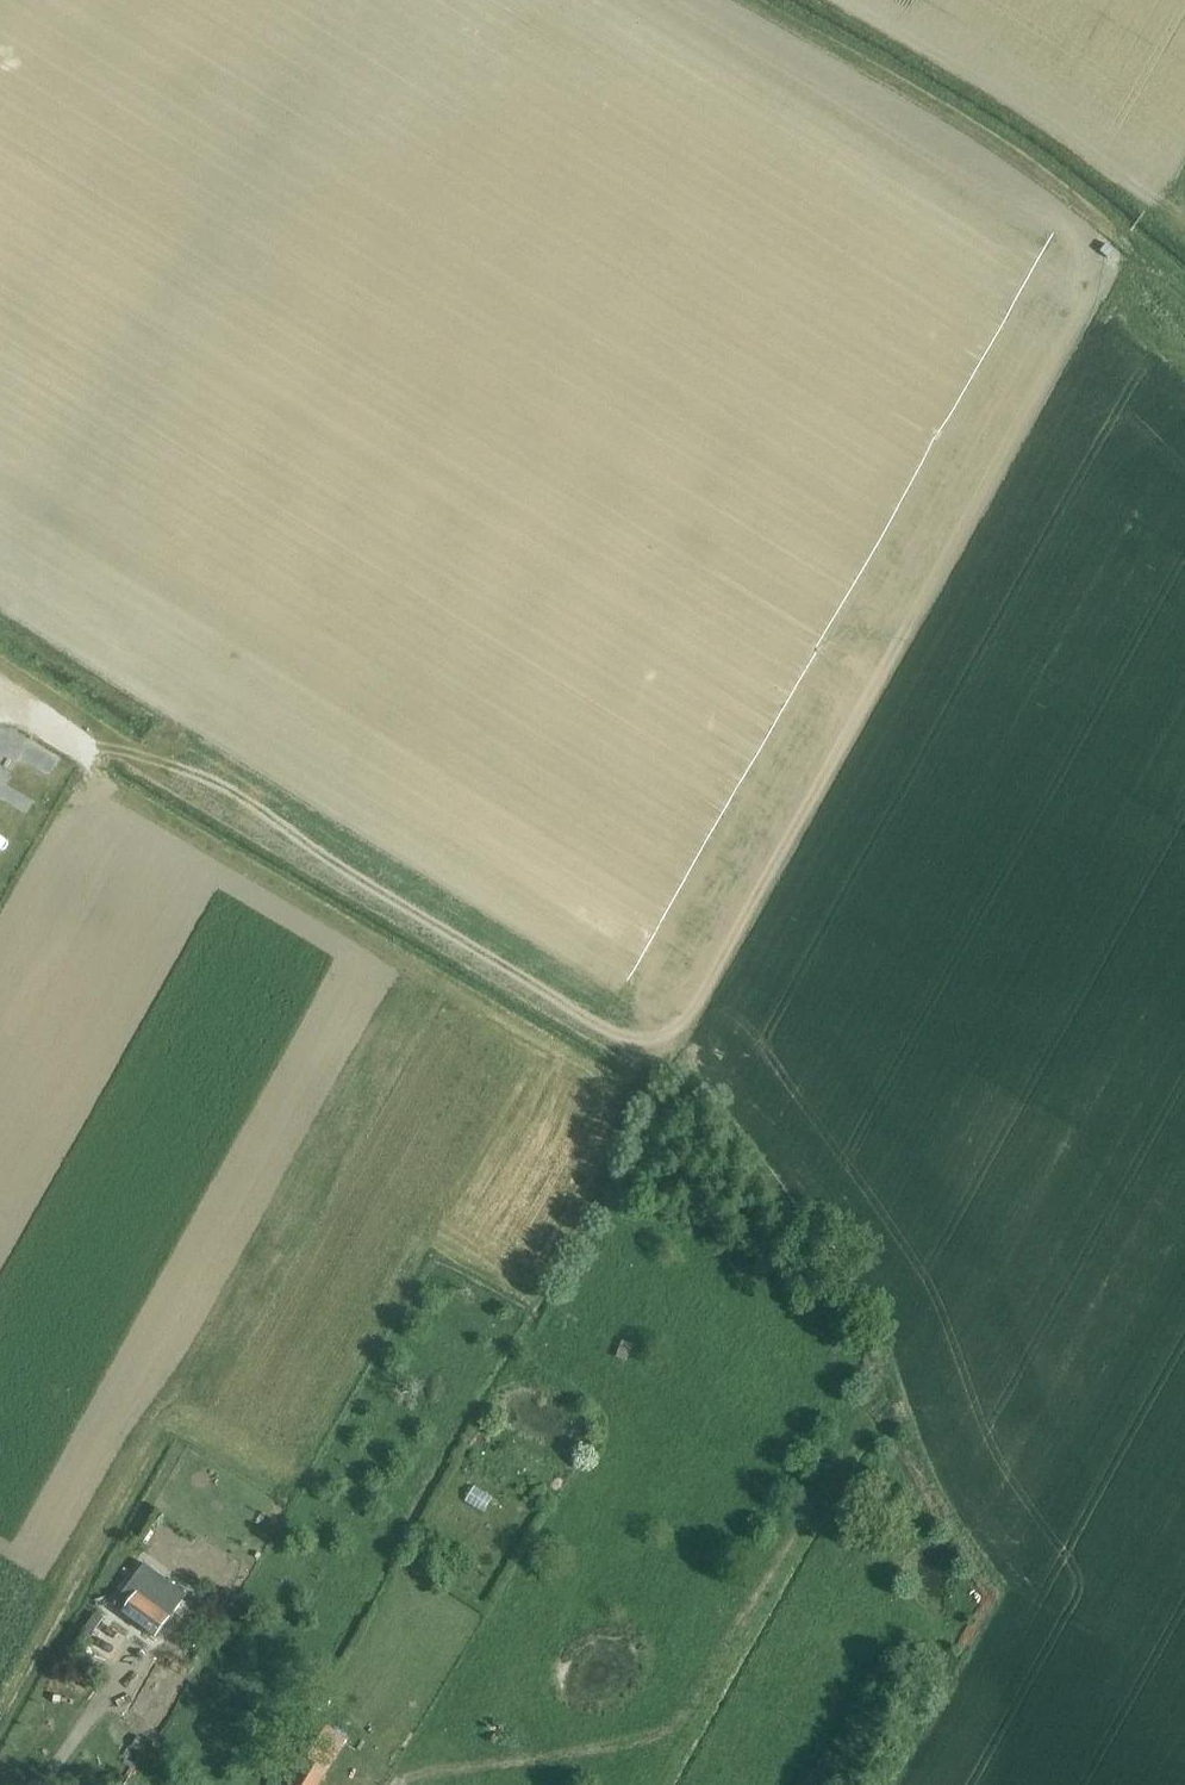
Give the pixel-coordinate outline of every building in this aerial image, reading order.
[(121,1613),(155,1638),(188,1594),(175,1585),(165,1599),(161,1596),(153,1606),(142,1598),(147,1591),(132,1580),(113,1605),(122,1612),(121,1613)] [(156,1661),(126,1713),(159,1733),(189,1680),(156,1661)] [(350,1741),(327,1727),(292,1784),(323,1784),(350,1741)]
